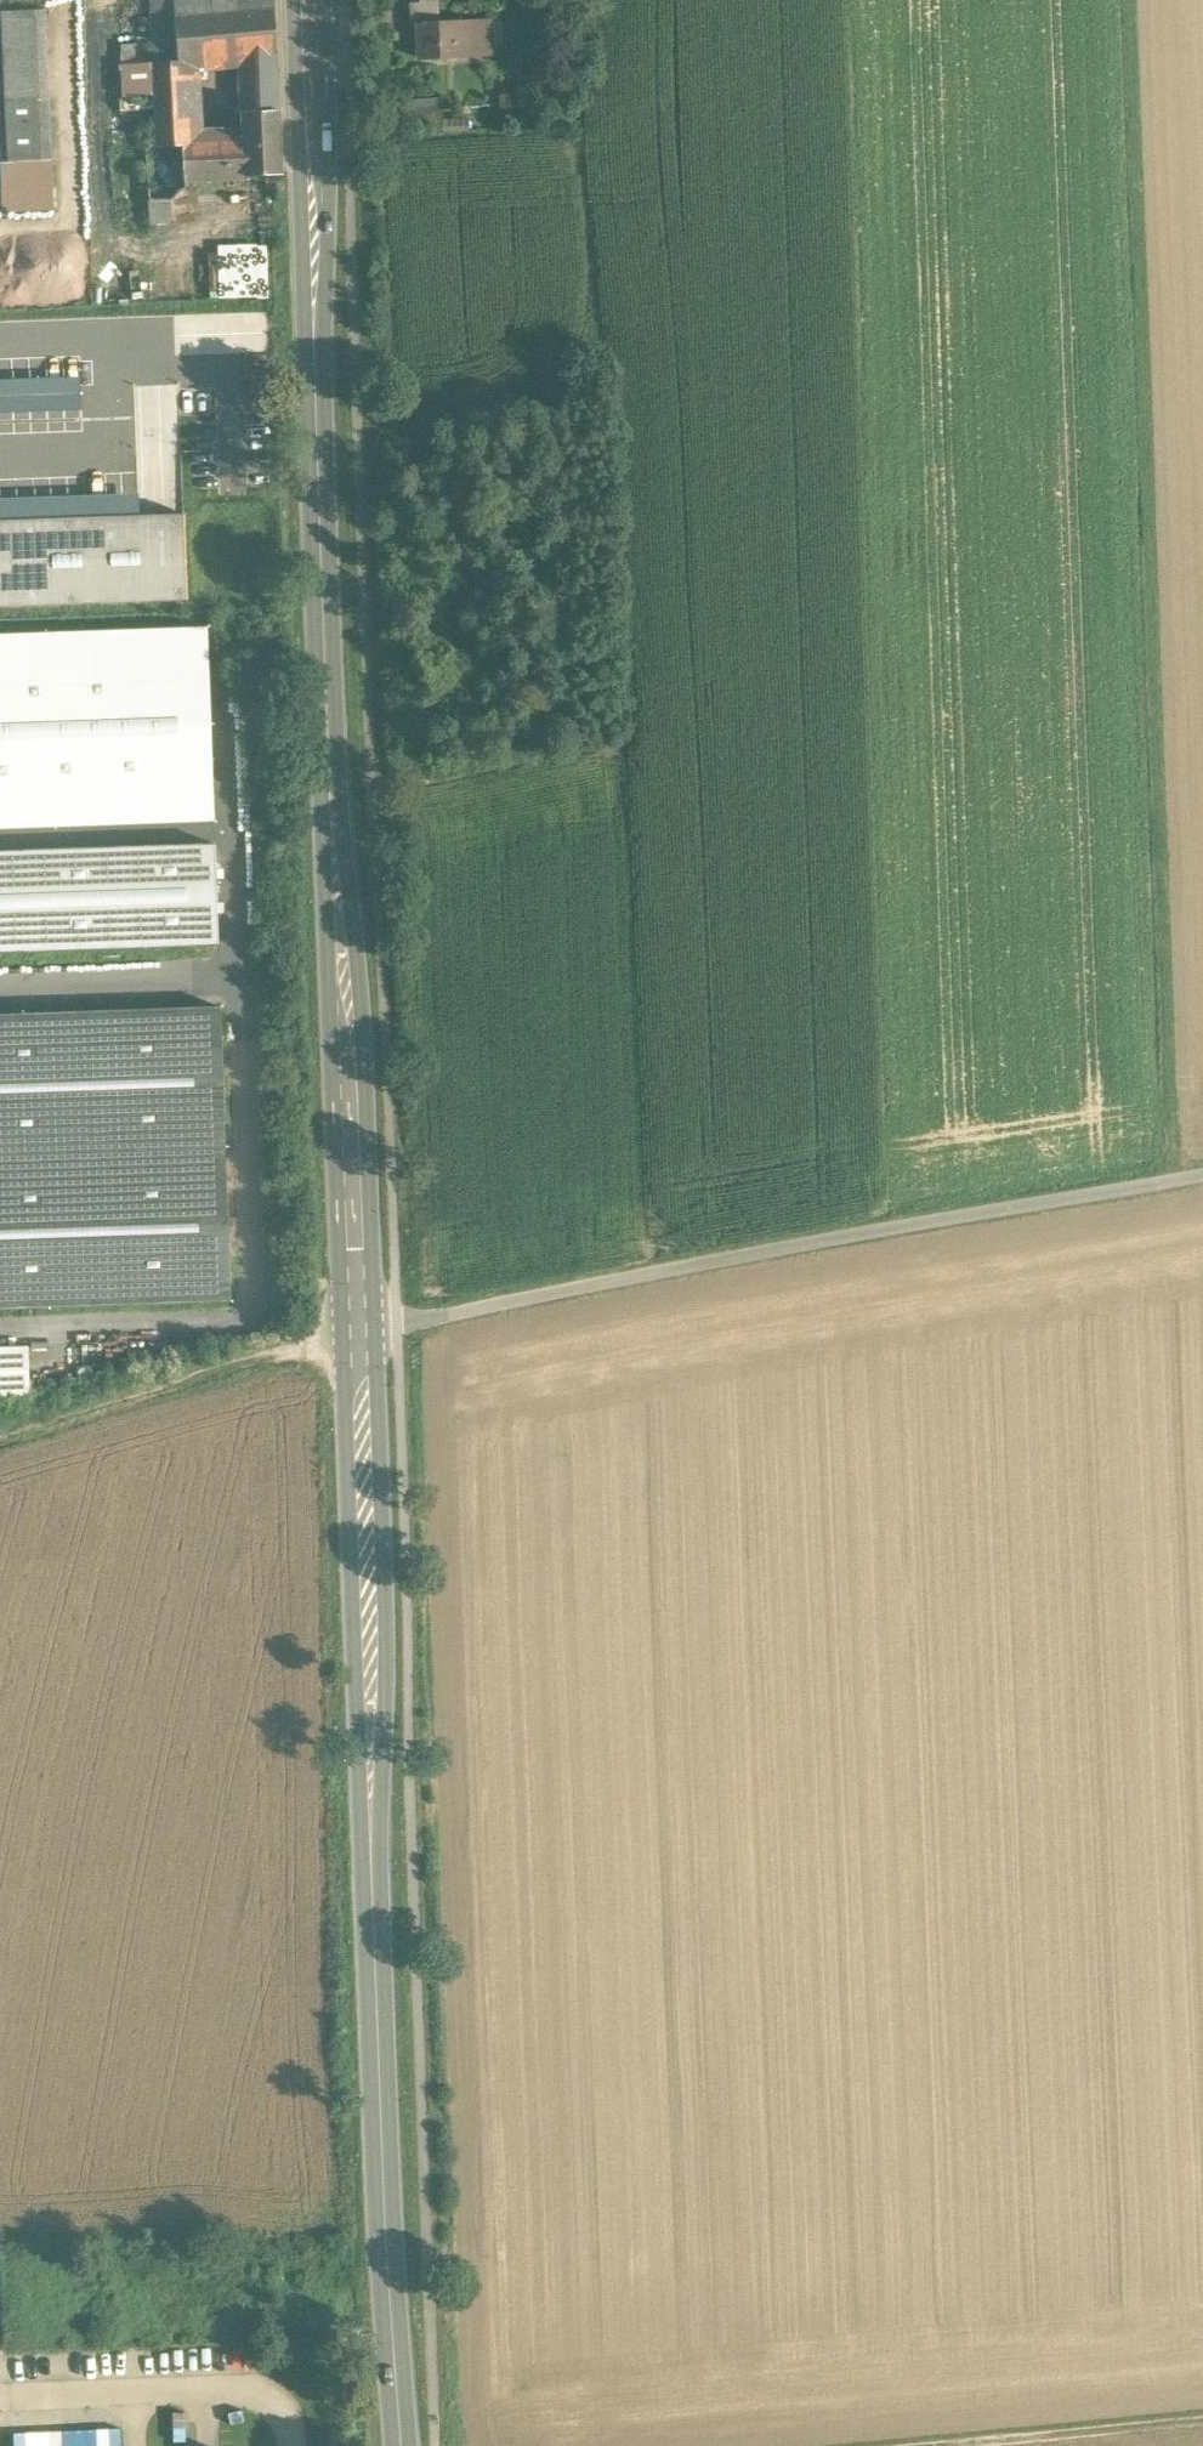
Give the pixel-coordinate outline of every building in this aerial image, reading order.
[(153,63),(178,61),(176,17),(273,8),(273,0),(150,0),(153,63)] [(418,25),(437,24),(436,0),(406,0),(407,25),(418,25)] [(176,17),(178,61),(186,60),(237,56),(275,53),(273,8),(176,17)] [(0,14),(0,15),(6,161),(0,160),(0,211),(48,210),(43,13),(0,14)] [(437,24),(418,25),(419,59),(463,57),(462,48),(462,44),(467,43),(488,41),(487,25),(438,29),(437,24)] [(275,53),(237,56),(238,92),(241,91),(276,90),(275,53)] [(178,61),(153,63),(154,99),(156,143),(191,142),(186,60),(178,61)] [(154,99),(153,63),(120,64),(121,100),(154,99)] [(276,90),(241,91),(242,112),(277,111),(276,90)] [(441,101),(397,104),(398,128),(442,125),(441,101)] [(277,111),(242,112),(243,140),(245,178),(280,176),(277,111)] [(243,140),(191,142),(156,143),(157,147),(180,147),(184,179),(189,179),(189,183),(193,182),(193,179),(227,178),(227,181),(236,181),(236,178),(245,178),(243,140)] [(143,148),(149,228),(169,226),(168,203),(184,191),(184,179),(180,147),(157,147),(143,148)] [(67,235),(0,237),(0,288),(69,285),(67,235)] [(138,518),(138,495),(0,500),(0,522),(138,518)] [(186,602),(183,516),(138,518),(0,522),(0,608),(186,602)] [(0,629),(0,824),(217,816),(210,621),(0,629)] [(0,852),(0,951),(217,943),(214,845),(0,852)] [(0,1015),(0,1307),(230,1300),(220,1007),(0,1015)] [(0,1348),(0,1397),(29,1396),(27,1348),(0,1348)]
